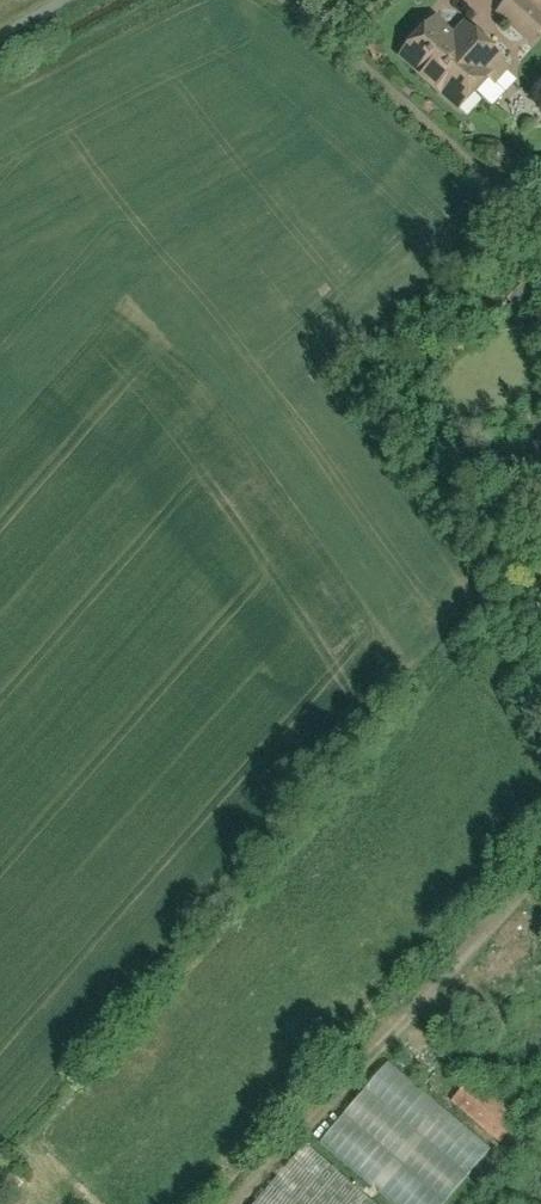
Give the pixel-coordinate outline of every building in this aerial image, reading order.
[(501,39),(456,3),(446,16),(427,0),(420,0),(387,41),(453,94),(467,77),(485,91),(508,63),(497,54),(500,50),(495,47),(501,39)] [(527,27),(540,10),(540,0),(493,0),(527,27)] [(388,1056),(318,1137),(395,1203),(444,1203),(494,1148),(388,1056)] [(471,1073),(450,1096),(500,1139),(520,1116),(471,1073)] [(306,1138),(250,1203),(383,1203),(306,1138)]
